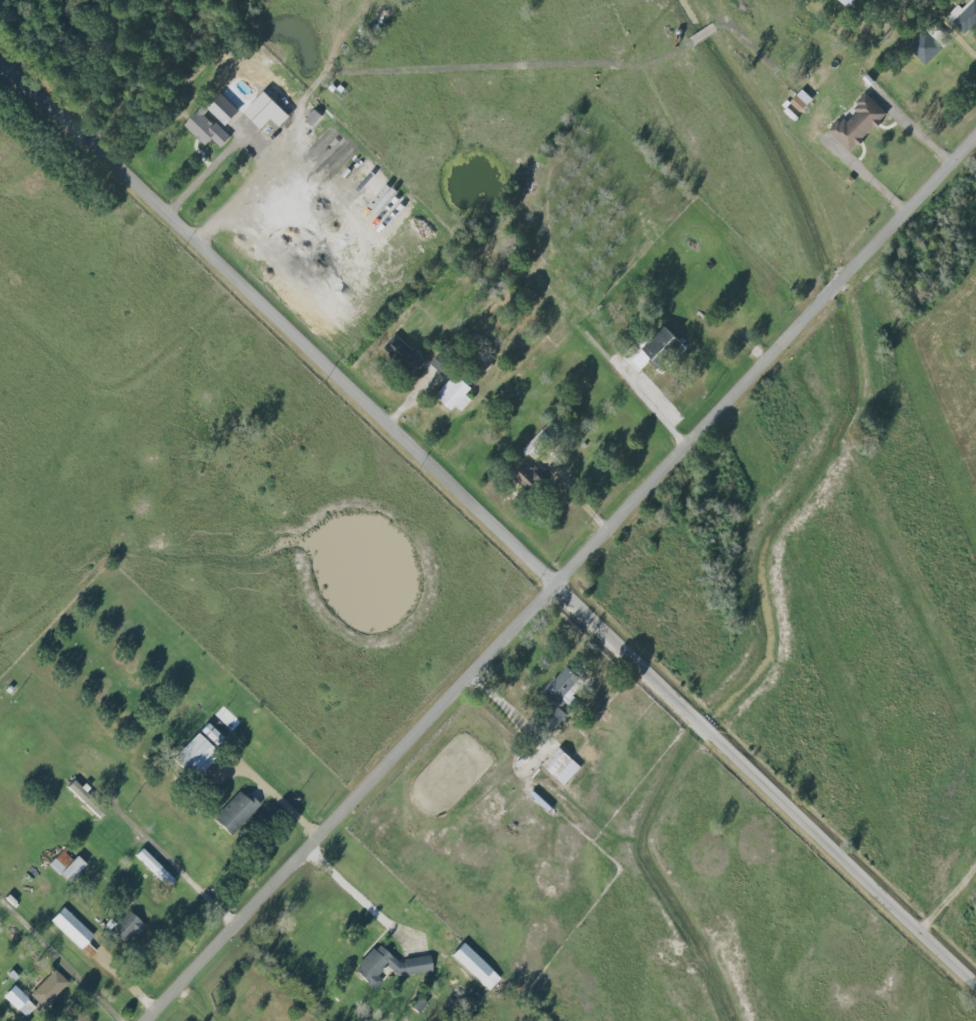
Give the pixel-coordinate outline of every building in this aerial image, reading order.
[(851,9),(858,0),(839,0),(851,9)] [(946,16),(965,36),(975,25),(975,0),(972,0),(962,9),(959,5),(946,16)] [(944,48),(926,30),(909,48),(927,65),(944,48)] [(801,112),(814,100),(805,90),(792,102),(801,112)] [(851,152),(890,115),(868,93),(855,104),(861,111),(847,124),(842,118),(830,130),(851,152)] [(210,109),(227,125),(241,111),(223,94),(210,109)] [(270,129),(278,120),(254,98),(240,112),(259,129),(264,124),(270,129)] [(185,126),(206,145),(212,139),(222,148),(231,137),(206,113),(210,109),(205,104),(185,126)] [(353,146),(332,127),(316,145),(336,164),(353,146)] [(682,341),(666,326),(628,365),(638,374),(650,362),(656,368),(682,341)] [(384,348),(411,373),(424,359),(397,334),(384,348)] [(444,376),(456,365),(443,352),(431,363),(444,376)] [(467,395),(474,389),(460,373),(438,393),(459,415),(473,401),(467,395)] [(534,460),(555,438),(544,428),(524,450),(534,460)] [(545,481),(529,463),(515,477),(531,494),(545,481)] [(563,698),(581,678),(567,666),(545,692),(562,707),(567,702),(563,698)] [(201,730),(216,745),(223,737),(209,722),(201,730)] [(220,752),(199,733),(178,755),(199,775),(220,752)] [(566,786),(583,766),(561,747),(544,766),(566,786)] [(99,819),(106,812),(76,780),(68,786),(99,819)] [(215,820),(235,835),(259,802),(251,796),(249,798),(238,789),(215,820)] [(171,875),(143,848),(136,855),(165,881),(171,875)] [(78,855),(73,860),(63,850),(49,864),(69,882),(87,864),(78,855)] [(51,921),(82,949),(95,935),(64,907),(51,921)] [(127,945),(145,925),(129,910),(111,930),(127,945)] [(453,955),(490,991),(502,978),(465,942),(453,955)] [(433,971),(431,955),(406,958),(402,963),(383,947),(373,948),(358,965),(360,975),(375,989),(381,983),(380,974),(386,965),(398,975),(433,971)] [(69,982),(55,969),(30,995),(44,1008),(69,982)] [(4,997),(26,1017),(36,1006),(14,986),(4,997)]
